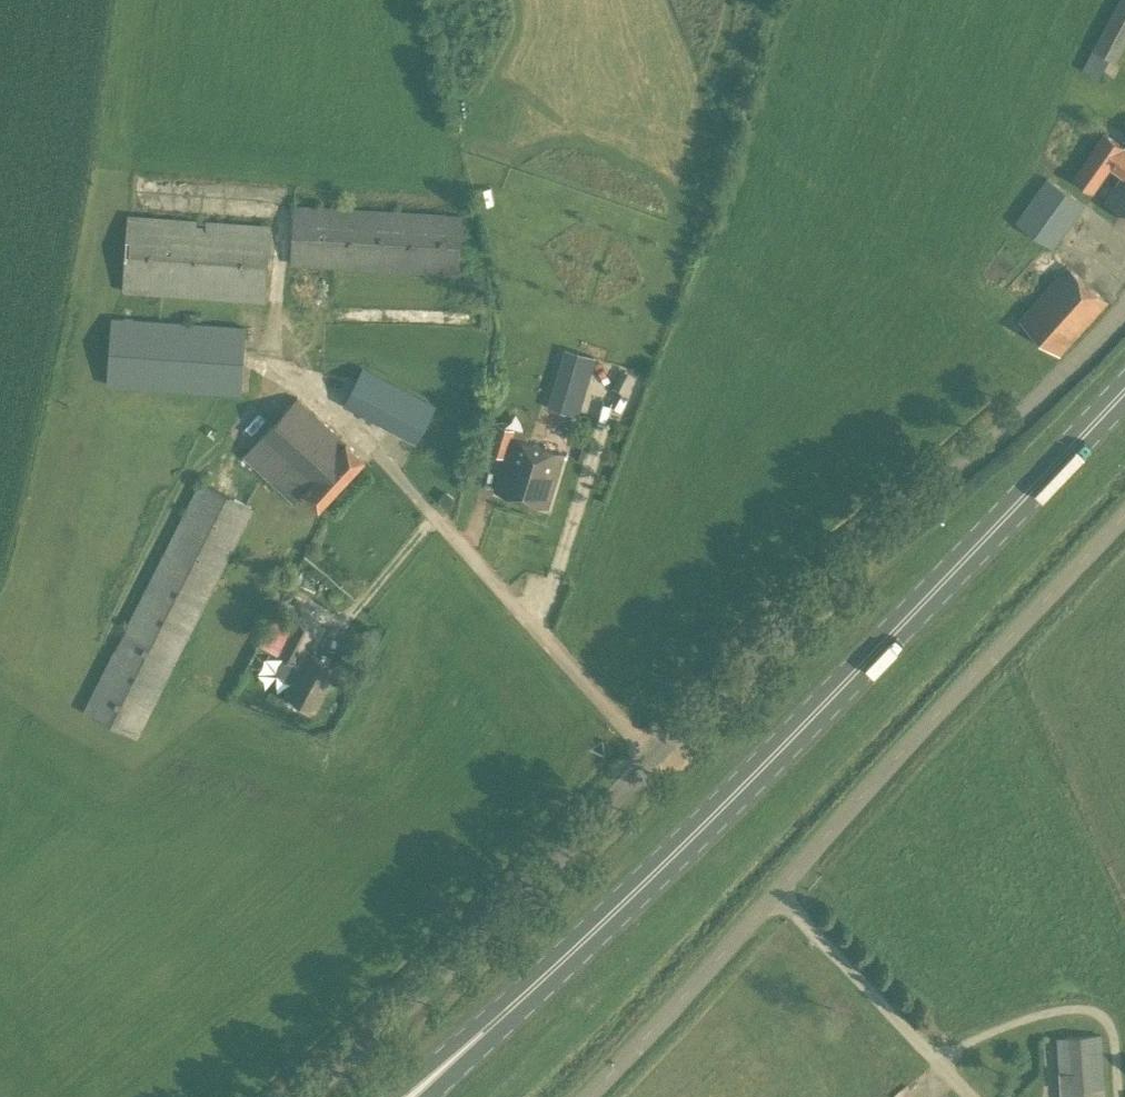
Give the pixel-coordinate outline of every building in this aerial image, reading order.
[(1082,68),(1099,77),(1110,57),(1117,61),(1124,46),(1124,0),(1118,0),(1082,68)] [(1103,132),(1072,177),(1093,192),(1110,168),(1120,175),(1104,199),(1124,214),(1124,146),(1103,132)] [(1026,190),(1033,195),(1015,221),(1053,248),(1085,204),(1046,177),(1039,172),(1026,190)] [(293,204),(290,264),(459,274),(463,213),(293,204)] [(121,291),(265,301),(271,224),(127,213),(121,291)] [(1060,355),(1108,302),(1067,265),(1019,318),(1060,355)] [(241,394),(246,326),(110,316),(106,385),(241,394)] [(561,375),(549,414),(574,421),(592,359),(577,354),(578,351),(528,336),(520,363),(561,375)] [(448,429),(428,418),(436,404),(363,365),(343,404),(400,434),(397,439),(410,446),(413,441),(416,442),(436,453),(448,429)] [(365,458),(346,441),(347,441),(297,395),(242,454),(297,505),(306,496),(318,508),(365,458)] [(565,453),(523,440),(526,432),(497,423),(488,451),(504,455),(493,489),(548,506),(565,453)] [(254,507),(200,479),(83,709),(137,737),(254,507)] [(295,620),(278,654),(296,664),(314,630),(295,620)] [(287,693),(315,708),(338,665),(310,651),(287,693)] [(1101,1033),(1056,1036),(1060,1092),(1059,1092),(1059,1096),(1106,1096),(1101,1033)]
